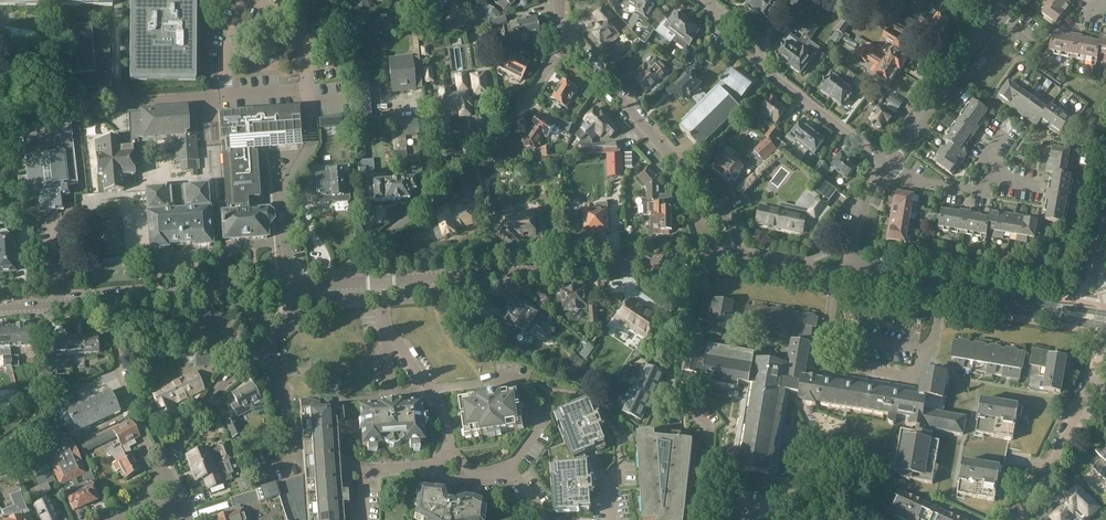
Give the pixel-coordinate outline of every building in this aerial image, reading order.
[(130,80),(196,80),(196,0),(130,0),(130,80)] [(417,7),(424,9),(427,2),(422,0),(420,0),(417,7)] [(464,8),(468,0),(455,0),(453,3),(464,8)] [(492,0),(504,10),(507,6),(509,8),(516,0),(492,0)] [(630,5),(637,10),(643,0),(612,0),(609,5),(615,11),(619,5),(627,9),(630,5)] [(628,26),(632,31),(639,20),(647,25),(649,21),(650,22),(655,13),(654,12),(658,5),(650,0),(643,0),(637,10),(634,14),(632,18),(628,25),(628,26)] [(664,7),(668,9),(672,3),(668,0),(664,7)] [(749,6),(749,9),(750,10),(751,10),(752,10),(753,10),(754,9),(759,13),(768,0),(767,0),(749,0),(746,4),(749,6)] [(768,0),(759,13),(772,22),(783,6),(775,0),(770,0),(769,1),(768,0)] [(798,0),(792,0),(786,8),(792,12),(800,2),(798,0)] [(1045,1),(1065,16),(1072,6),(1066,1),(1064,0),(1046,0),(1045,1)] [(1045,1),(1042,5),(1046,8),(1042,14),(1058,26),(1065,16),(1045,1)] [(593,33),(598,38),(597,41),(600,44),(602,44),(604,46),(611,41),(612,41),(613,40),(615,39),(617,38),(617,36),(619,34),(609,23),(615,17),(606,6),(594,15),(602,25),(593,33)] [(487,27),(485,7),(477,8),(479,28),(487,27)] [(664,27),(676,36),(676,37),(687,23),(687,18),(683,15),(679,16),(675,13),(664,27)] [(506,40),(519,38),(519,40),(521,39),(524,42),(526,41),(528,38),(539,36),(535,17),(531,18),(525,14),(521,20),(518,20),(519,22),(509,24),(503,26),(506,40)] [(917,46),(923,36),(936,44),(938,41),(939,41),(941,38),(940,37),(945,29),(947,29),(949,26),(948,24),(950,22),(937,14),(932,21),(924,16),(919,24),(916,23),(910,32),(894,22),(890,29),(917,46)] [(504,16),(490,21),(493,28),(507,23),(504,16)] [(843,35),(853,22),(846,16),(836,30),(843,35)] [(673,41),(676,44),(684,50),(688,45),(689,46),(696,38),(694,37),(698,31),(687,23),(676,37),(676,36),(673,41)] [(818,27),(812,23),(805,34),(811,38),(818,27)] [(64,29),(67,77),(68,91),(109,88),(109,84),(112,84),(111,74),(107,26),(64,29)] [(638,38),(632,31),(628,26),(622,31),(632,43),(634,42),(637,45),(641,41),(638,38)] [(641,41),(641,42),(645,44),(655,30),(650,26),(647,30),(644,28),(638,38),(641,41)] [(0,27),(0,44),(47,53),(50,37),(0,27)] [(883,38),(895,46),(885,61),(885,62),(900,72),(908,58),(903,55),(904,54),(901,52),(907,43),(888,30),(883,38)] [(646,45),(652,49),(660,38),(654,33),(646,45)] [(786,43),(778,54),(779,58),(789,66),(807,43),(802,39),(800,42),(789,34),(783,41),(786,43)] [(1105,61),(1105,35),(1100,34),(1099,42),(1098,54),(1104,55),(1103,61),(1105,61)] [(1049,55),(1072,58),(1075,38),(1052,35),(1051,40),(1050,48),(1049,55)] [(854,41),(860,45),(863,40),(857,37),(854,41)] [(1075,38),(1072,58),(1096,62),(1098,54),(1099,42),(1075,38)] [(860,45),(861,46),(873,54),(876,49),(863,40),(860,45)] [(801,75),(802,73),(804,75),(810,68),(807,66),(812,60),(806,55),(812,46),(807,43),(789,66),(801,75)] [(420,47),(421,58),(429,57),(428,46),(420,47)] [(868,61),(879,68),(875,74),(877,76),(877,78),(880,80),(882,79),(884,80),(884,83),(887,85),(889,84),(891,85),(892,83),(894,83),(896,80),(896,77),(900,72),(885,62),(885,61),(884,60),(884,61),(873,54),(861,46),(855,55),(867,63),(868,61)] [(843,52),(834,47),(829,55),(838,61),(843,52)] [(503,52),(499,53),(499,55),(500,60),(501,61),(501,60),(524,72),(529,63),(513,55),(513,50),(506,51),(505,53),(503,52)] [(690,66),(698,58),(694,54),(686,62),(690,66)] [(388,58),(391,94),(416,92),(415,89),(422,88),(419,58),(412,58),(412,56),(388,58)] [(641,75),(636,80),(647,92),(654,86),(658,90),(672,76),(669,74),(671,73),(657,58),(647,67),(645,64),(637,72),(641,75)] [(338,85),(337,59),(326,59),(327,86),(338,85)] [(497,69),(497,74),(502,76),(503,73),(520,81),(524,72),(501,60),(501,61),(497,69)] [(674,60),(670,65),(679,71),(686,63),(682,60),(679,64),(674,60)] [(685,125),(681,129),(700,149),(740,110),(737,107),(752,88),(732,71),(724,81),(722,80),(720,82),(721,84),(708,97),(698,87),(701,84),(694,76),(704,66),(699,61),(691,69),(694,72),(691,74),(688,71),(668,91),(675,98),(680,93),(686,99),(689,97),(691,98),(692,97),(700,105),(682,122),(685,125)] [(674,74),(678,71),(671,65),(667,68),(674,74)] [(422,68),(424,84),(434,82),(432,66),(422,68)] [(841,75),(846,79),(850,74),(845,70),(841,75)] [(458,120),(471,118),(470,109),(472,109),(471,100),(468,100),(468,95),(472,95),(472,98),(489,95),(485,72),(469,75),(470,78),(468,78),(467,73),(454,75),(457,94),(451,95),(450,92),(447,88),(443,87),(439,90),(437,94),(439,104),(434,104),(437,124),(437,126),(439,127),(440,129),(443,130),(445,129),(447,128),(449,127),(451,124),(451,122),(450,118),(458,116),(458,120)] [(819,89),(821,90),(820,92),(829,98),(830,97),(831,98),(843,83),(830,74),(819,89)] [(855,77),(850,74),(846,79),(851,83),(855,77)] [(567,108),(578,90),(563,81),(552,99),(567,108)] [(1008,105),(1022,85),(1018,82),(1015,86),(1009,82),(998,98),(1008,105)] [(353,84),(348,85),(353,131),(373,129),(369,83),(353,84)] [(831,98),(833,99),(832,101),(840,107),(842,106),(843,107),(855,92),(843,83),(831,98)] [(859,95),(865,100),(873,89),(867,85),(859,95)] [(1008,105),(1018,112),(1029,96),(1023,92),(1027,88),(1022,85),(1008,105)] [(588,89),(583,96),(589,100),(597,90),(592,87),(589,90),(588,89)] [(876,101),(881,104),(885,98),(873,89),(865,100),(873,105),(876,101)] [(893,94),(888,101),(899,109),(904,102),(893,94)] [(1029,96),(1018,112),(1027,119),(1042,99),(1037,96),(1034,100),(1029,96)] [(760,111),(776,124),(786,111),(777,105),(779,103),(771,97),(760,111)] [(1046,102),(1042,99),(1027,119),(1037,126),(1040,122),(1040,121),(1048,110),(1047,109),(1043,106),(1046,102)] [(972,100),(958,120),(974,132),(988,111),(972,100)] [(1040,121),(1040,122),(1049,128),(1064,107),(1059,104),(1056,109),(1050,105),(1047,109),(1048,110),(1040,121)] [(881,133),(892,119),(877,107),(872,114),(873,115),(869,120),(873,123),(872,125),(881,133)] [(1068,110),(1064,107),(1049,128),(1059,135),(1071,119),(1065,115),(1068,110)] [(223,227),(224,243),(267,239),(266,226),(269,225),(273,222),(272,215),(267,212),(253,213),(252,209),(257,209),(256,202),(252,203),(252,199),(260,198),(256,154),(254,154),(253,139),(301,135),(299,108),(219,114),(221,141),(222,141),(226,203),(218,204),(219,216),(222,216),(223,222),(221,222),(221,227),(223,227)] [(576,136),(581,141),(582,142),(606,117),(597,109),(585,121),(588,124),(576,136)] [(117,140),(93,142),(95,180),(101,180),(102,197),(122,196),(121,184),(132,183),(132,170),(139,169),(137,146),(175,142),(178,175),(190,174),(190,179),(197,178),(197,137),(198,137),(196,110),(127,115),(128,136),(117,138),(117,140)] [(943,112),(938,121),(950,128),(955,120),(943,112)] [(561,126),(567,130),(569,124),(554,114),(551,120),(560,127),(561,126)] [(534,129),(544,137),(547,139),(551,132),(554,135),(558,130),(540,116),(532,127),(534,129)] [(591,141),(592,140),(593,139),(598,134),(601,138),(603,135),(607,139),(609,136),(611,138),(619,130),(613,124),(614,123),(610,119),(608,120),(606,117),(582,142),(591,141)] [(399,201),(399,203),(402,205),(406,205),(408,202),(408,200),(412,200),(411,194),(416,193),(415,182),(423,181),(422,174),(412,175),(412,179),(406,179),(405,166),(407,166),(405,135),(419,134),(418,120),(389,122),(394,167),(397,167),(398,177),(395,178),(397,201),(399,201)] [(974,132),(958,120),(944,140),(950,144),(960,151),(961,150),(974,132)] [(791,137),(802,145),(802,146),(813,132),(812,131),(812,128),(809,125),(806,126),(802,123),(791,137)] [(566,132),(573,135),(576,126),(569,124),(567,130),(566,132)] [(69,186),(78,185),(72,125),(22,130),(27,177),(18,178),(19,192),(29,191),(30,200),(37,199),(39,213),(46,213),(46,215),(57,213),(57,211),(64,210),(62,197),(70,196),(69,186)] [(781,132),(774,126),(766,137),(773,143),(781,132)] [(785,127),(781,132),(773,143),(772,144),(780,151),(782,149),(783,150),(787,146),(782,142),(786,137),(786,136),(790,131),(785,127)] [(528,137),(523,138),(525,153),(527,153),(527,149),(536,148),(544,137),(534,129),(528,137)] [(800,163),(809,151),(814,155),(821,146),(822,146),(825,143),(825,141),(813,132),(802,146),(802,145),(793,157),(800,163)] [(773,156),(779,153),(777,151),(777,150),(767,139),(754,151),(764,162),(772,155),(773,156)] [(573,156),(592,155),(591,145),(592,145),(592,140),(591,141),(582,142),(581,141),(576,146),(575,151),(573,156)] [(591,145),(592,155),(615,154),(620,154),(620,151),(617,142),(609,145),(593,145),(592,145),(591,145)] [(939,150),(959,165),(967,154),(961,150),(960,151),(950,144),(947,149),(942,145),(939,150)] [(542,157),(550,156),(550,150),(549,146),(541,147),(542,157)] [(1048,159),(1073,163),(1074,158),(1069,157),(1070,150),(1051,147),(1048,159)] [(941,157),(937,163),(953,174),(959,165),(939,150),(936,154),(941,157)] [(712,169),(713,169),(713,172),(718,176),(720,175),(721,175),(721,178),(726,181),(728,181),(729,181),(732,179),(735,181),(741,173),(740,173),(744,167),(724,153),(712,169)] [(777,160),(782,164),(787,157),(782,153),(777,160)] [(835,170),(848,180),(855,171),(853,170),(855,168),(850,164),(852,161),(841,153),(832,166),(831,165),(828,168),(820,162),(813,172),(823,179),(829,172),(831,174),(835,170)] [(623,155),(607,155),(608,178),(624,177),(623,155)] [(1072,169),(1073,163),(1048,159),(1046,171),(1054,173),(1066,175),(1067,168),(1072,169)] [(369,183),(368,166),(358,167),(359,183),(369,183)] [(648,166),(637,176),(647,187),(648,200),(643,200),(643,215),(649,215),(652,215),(653,234),(669,233),(671,231),(671,230),(672,230),(671,209),(674,208),(672,200),(670,200),(669,195),(659,195),(658,179),(656,177),(657,176),(648,166)] [(321,204),(328,204),(330,201),(330,198),(350,196),(349,187),(347,185),(342,185),(342,172),(333,173),(332,169),(327,170),(325,171),(326,173),(316,174),(318,202),(321,204)] [(477,188),(486,186),(482,169),(474,176),(477,188)] [(1054,173),(1050,197),(1069,200),(1073,176),(1066,175),(1054,173)] [(375,203),(397,201),(395,178),(393,178),(393,180),(384,181),(383,175),(371,176),(372,182),(373,182),(374,193),(367,194),(368,202),(375,202),(375,203)] [(802,232),(805,232),(807,223),(811,217),(815,221),(829,202),(828,202),(837,191),(821,179),(812,192),(818,196),(814,201),(814,202),(808,210),(780,204),(778,212),(761,208),(758,223),(802,232)] [(198,187),(147,191),(148,211),(151,210),(152,215),(148,216),(151,251),(167,249),(167,246),(195,244),(195,248),(211,246),(209,212),(205,212),(205,207),(208,207),(207,187),(207,182),(197,182),(198,187)] [(913,203),(914,195),(894,192),(892,204),(917,208),(918,203),(913,203)] [(1046,220),(1065,224),(1069,200),(1050,197),(1046,220)] [(434,232),(436,238),(439,240),(458,234),(456,229),(474,224),(472,218),(482,215),(478,204),(454,211),(452,205),(440,209),(442,215),(438,217),(441,227),(436,229),(434,232)] [(588,234),(590,236),(593,236),(594,234),(600,233),(602,235),(605,235),(606,233),(609,233),(607,204),(599,204),(599,209),(584,211),(586,235),(588,234)] [(892,204),(890,216),(910,219),(911,213),(916,214),(917,208),(892,204)] [(507,242),(507,244),(513,244),(513,242),(520,241),(520,238),(536,237),(534,210),(530,210),(531,213),(518,214),(517,215),(491,217),(492,229),(499,228),(500,243),(507,242)] [(938,230),(962,234),(966,215),(941,210),(938,230)] [(992,236),(999,237),(1003,212),(990,210),(988,218),(989,219),(987,230),(993,231),(992,236)] [(1014,214),(1003,212),(999,237),(1003,238),(1004,233),(1011,234),(1014,214)] [(1017,235),(1016,240),(1016,241),(1022,242),(1026,216),(1014,214),(1011,234),(1017,235)] [(966,215),(962,234),(986,238),(987,230),(989,219),(988,218),(966,215)] [(910,219),(890,216),(888,228),(913,232),(914,226),(909,225),(910,219)] [(1022,242),(1026,243),(1026,242),(1027,237),(1034,238),(1038,218),(1026,216),(1022,242)] [(912,237),(913,232),(888,228),(886,240),(906,243),(907,236),(912,237)] [(19,263),(20,261),(20,258),(19,258),(19,250),(19,249),(19,246),(18,245),(14,245),(13,233),(0,234),(0,273),(16,272),(15,263),(19,263)] [(587,305),(586,305),(585,288),(562,291),(562,297),(557,298),(558,309),(563,308),(563,313),(571,311),(573,314),(578,314),(580,311),(587,310),(587,305)] [(510,307),(508,308),(512,310),(537,326),(544,316),(533,309),(526,304),(524,307),(514,300),(513,302),(511,301),(509,304),(510,307)] [(622,313),(616,322),(628,330),(629,328),(646,339),(638,351),(645,355),(650,353),(656,345),(647,339),(659,320),(631,301),(630,300),(626,306),(625,306),(622,306),(620,309),(620,312),(622,313)] [(708,324),(706,333),(728,337),(733,304),(722,302),(713,301),(712,309),(710,308),(709,317),(711,317),(710,324),(708,324)] [(598,326),(596,304),(588,305),(590,327),(598,326)] [(747,317),(746,327),(810,338),(811,328),(816,329),(817,319),(813,318),(813,316),(804,315),(804,316),(797,315),(798,313),(789,312),(788,314),(782,313),(782,311),(773,309),(772,311),(766,310),(766,308),(757,307),(757,308),(748,307),(746,317),(747,317)] [(503,322),(499,326),(514,336),(518,331),(520,328),(530,336),(537,326),(512,310),(510,313),(508,312),(502,321),(503,322)] [(222,341),(220,318),(206,319),(208,342),(222,341)] [(195,343),(208,342),(206,319),(193,320),(195,343)] [(17,328),(9,328),(10,348),(32,347),(30,327),(29,327),(29,323),(27,322),(24,322),(22,324),(22,326),(16,327),(17,328)] [(544,324),(541,329),(549,334),(551,330),(544,324)] [(3,357),(4,369),(6,369),(12,368),(10,348),(9,328),(2,329),(1,327),(0,328),(0,357),(3,357)] [(541,329),(537,333),(545,339),(551,343),(554,338),(548,334),(549,334),(541,329)] [(83,337),(84,354),(99,353),(98,336),(83,337)] [(76,338),(68,339),(70,356),(69,356),(70,361),(70,363),(84,362),(84,357),(84,355),(84,354),(83,337),(76,338)] [(55,352),(47,353),(48,378),(49,378),(57,377),(56,362),(70,361),(69,356),(70,356),(68,339),(54,340),(55,352)] [(697,386),(697,382),(739,389),(740,384),(746,385),(733,460),(742,462),(740,470),(771,475),(772,467),(777,468),(789,393),(800,395),(800,399),(805,399),(804,403),(817,405),(818,402),(886,412),(886,413),(890,414),(889,421),(889,423),(890,424),(891,425),(893,425),(894,425),(895,424),(896,422),(897,416),(900,417),(900,415),(907,417),(906,426),(917,427),(917,433),(901,431),(894,473),(903,474),(902,479),(933,484),(940,442),(931,441),(932,435),(924,434),(925,429),(963,435),(966,418),(944,414),(950,377),(947,377),(947,375),(923,371),(920,389),(823,373),(822,380),(806,378),(807,370),(815,371),(811,349),(810,349),(811,343),(792,340),(788,365),(780,364),(781,360),(763,358),(763,361),(754,360),(755,355),(709,347),(709,348),(703,347),(704,343),(688,340),(686,354),(684,354),(683,364),(684,365),(681,383),(697,386)] [(955,342),(952,359),(956,360),(955,368),(1019,379),(1020,371),(1022,371),(1025,354),(1015,352),(1016,350),(1007,349),(1006,351),(1000,350),(1000,348),(991,346),(991,348),(984,347),(984,345),(973,343),(972,345),(968,344),(968,342),(959,341),(959,343),(955,342)] [(588,344),(580,355),(586,360),(595,349),(588,344)] [(213,366),(211,351),(195,352),(196,367),(213,366)] [(1033,353),(1027,389),(1061,394),(1062,388),(1068,355),(1058,353),(1057,357),(1033,353)] [(560,373),(572,381),(585,363),(573,355),(560,373)] [(647,365),(641,378),(659,387),(665,374),(647,365)] [(197,372),(151,391),(163,418),(177,412),(173,403),(205,390),(197,372)] [(641,378),(636,388),(644,392),(643,394),(652,398),(654,399),(659,387),(641,378)] [(233,394),(238,403),(232,406),(238,417),(252,409),(250,405),(260,400),(251,385),(233,394)] [(634,387),(629,400),(647,408),(652,398),(643,394),(644,392),(636,388),(634,387)] [(482,398),(460,401),(465,439),(488,435),(488,438),(502,436),(502,433),(525,430),(523,418),(521,402),(520,400),(519,392),(496,396),(496,393),(495,392),(494,392),(493,389),(482,391),(483,394),(481,394),(482,398)] [(52,414),(47,430),(55,432),(64,435),(68,435),(69,427),(74,425),(77,432),(120,412),(111,391),(78,407),(72,395),(66,398),(55,404),(52,399),(52,400),(52,414)] [(63,392),(52,398),(52,399),(55,404),(66,398),(63,392)] [(629,400),(623,412),(641,421),(647,408),(629,400)] [(982,400),(976,434),(1013,440),(1017,416),(1021,417),(1023,407),(982,400)] [(559,413),(559,414),(563,422),(563,424),(561,425),(565,436),(574,458),(584,454),(585,454),(595,450),(596,450),(596,449),(595,447),(605,443),(606,443),(601,429),(600,428),(603,426),(602,424),(600,418),(599,415),(596,416),(590,401),(573,407),(573,408),(570,409),(563,412),(559,413)] [(299,403),(302,433),(305,476),(308,519),(343,519),(342,505),(348,504),(347,491),(341,492),(336,431),(335,408),(319,409),(319,404),(314,403),(307,402),(299,403)] [(361,422),(358,422),(359,429),(362,429),(362,432),(362,434),(362,441),(363,446),(367,445),(367,452),(377,451),(377,445),(383,444),(383,445),(385,446),(387,446),(388,446),(390,446),(392,446),(394,446),(396,446),(397,445),(399,444),(401,444),(402,443),(409,442),(410,449),(419,448),(419,442),(422,442),(422,425),(424,425),(424,418),(421,418),(420,405),(403,406),(403,402),(396,403),(394,403),(394,402),(386,403),(386,404),(384,404),(377,404),(377,406),(377,407),(360,409),(361,417),(361,418),(361,422)] [(241,434),(232,414),(223,418),(232,438),(241,434)] [(112,430),(80,446),(83,454),(117,438),(121,447),(119,448),(114,451),(113,449),(111,448),(108,449),(107,451),(106,453),(107,455),(109,456),(111,457),(112,456),(115,462),(115,463),(113,464),(117,472),(121,470),(122,472),(121,474),(122,476),(124,477),(125,478),(141,470),(129,448),(136,444),(134,441),(140,438),(131,421),(113,430),(112,430)] [(638,434),(643,519),(685,519),(693,442),(681,441),(682,435),(673,434),(672,440),(655,438),(655,433),(638,434)] [(44,448),(61,485),(86,473),(71,439),(67,438),(44,448)] [(1105,480),(1105,441),(1096,452),(1102,458),(1093,468),(1105,480)] [(187,455),(192,468),(212,461),(211,458),(219,455),(222,463),(223,463),(232,460),(226,442),(217,445),(217,446),(208,450),(207,448),(187,455)] [(41,449),(31,454),(40,474),(50,469),(41,449)] [(239,472),(238,472),(235,461),(234,460),(224,464),(223,463),(222,463),(214,466),(212,461),(192,468),(196,481),(206,477),(209,488),(224,483),(223,480),(231,477),(231,475),(239,472)] [(1003,479),(1004,469),(963,461),(957,495),(995,502),(999,478),(1003,479)] [(556,477),(554,478),(555,490),(556,513),(565,513),(569,513),(570,513),(579,512),(580,512),(580,509),(590,509),(591,508),(590,494),(590,492),(593,492),(593,489),(593,483),(593,480),(592,480),(589,480),(588,465),(588,464),(571,465),(556,466),(556,467),(556,477)] [(19,486),(14,473),(2,478),(6,491),(19,486)] [(217,519),(308,519),(305,476),(259,491),(255,492),(230,500),(234,511),(224,514),(224,516),(225,517),(217,519)] [(90,480),(78,486),(86,505),(99,499),(90,480)] [(34,500),(37,499),(39,503),(35,505),(41,519),(59,519),(58,517),(62,516),(59,511),(56,512),(54,508),(57,506),(55,500),(51,502),(50,498),(47,500),(45,495),(51,492),(47,483),(30,491),(34,500)] [(70,490),(65,492),(74,510),(86,505),(78,486),(74,487),(70,489),(70,490)] [(414,518),(417,519),(484,519),(486,506),(474,501),(464,499),(457,502),(453,503),(449,503),(446,502),(443,493),(441,492),(440,492),(438,492),(433,491),(418,489),(414,518)] [(2,511),(5,517),(4,517),(5,519),(31,519),(20,492),(10,496),(14,506),(2,511)] [(889,513),(904,519),(958,519),(941,512),(939,515),(931,512),(933,507),(899,492),(889,513)] [(1073,497),(1061,515),(1063,516),(1062,519),(1089,519),(1090,519),(1102,519),(1104,515),(1073,497)] [(796,514),(799,503),(786,500),(783,511),(796,514)]
